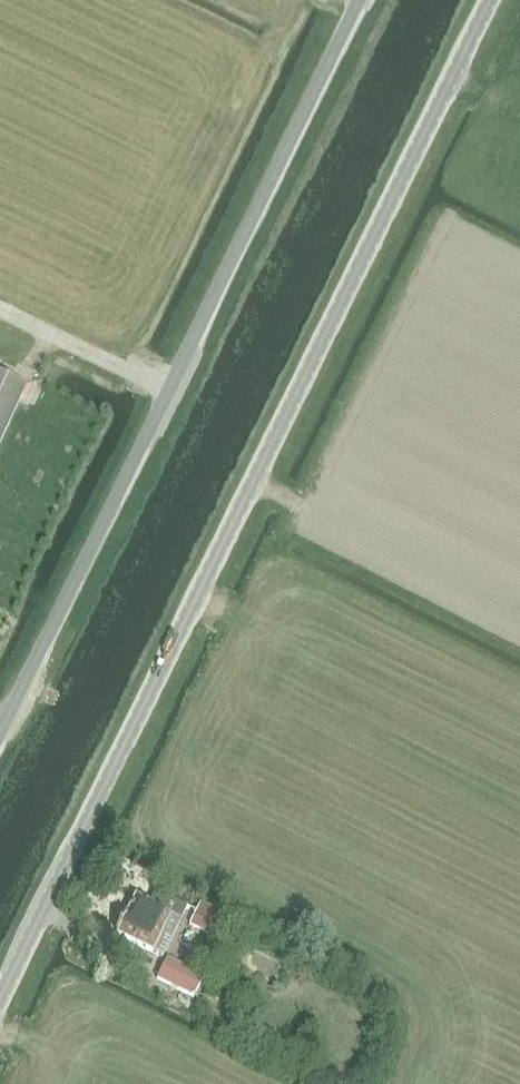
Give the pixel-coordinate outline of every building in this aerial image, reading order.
[(26,388),(0,376),(0,444),(26,388)] [(118,921),(115,928),(117,933),(116,935),(162,958),(187,908),(155,892),(149,904),(135,897),(124,919),(118,921)] [(200,905),(189,927),(218,941),(229,920),(200,905)] [(166,959),(156,981),(189,997),(199,975),(166,959)]
